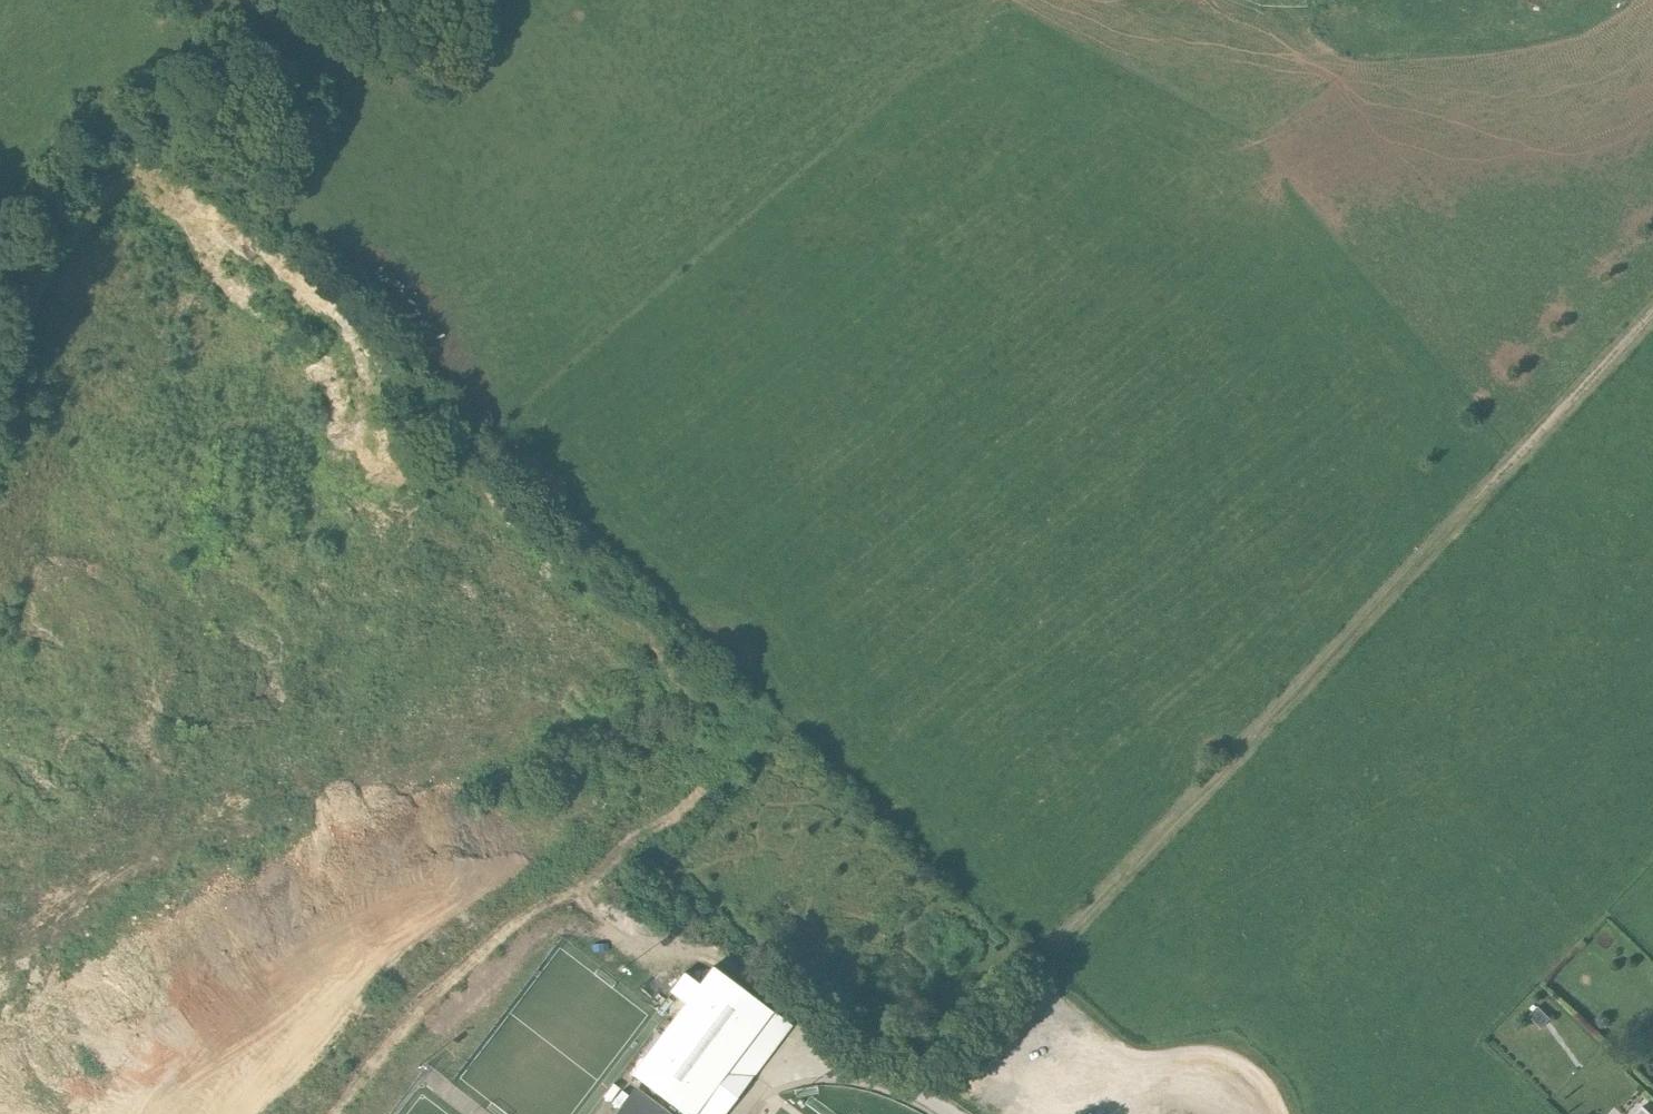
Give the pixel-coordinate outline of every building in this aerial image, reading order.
[(641,1075),(694,1113),(715,1113),(779,1026),(710,975),(700,990),(686,980),(676,994),(692,1005),(641,1075)] [(635,1090),(616,1113),(667,1113),(635,1090)]
